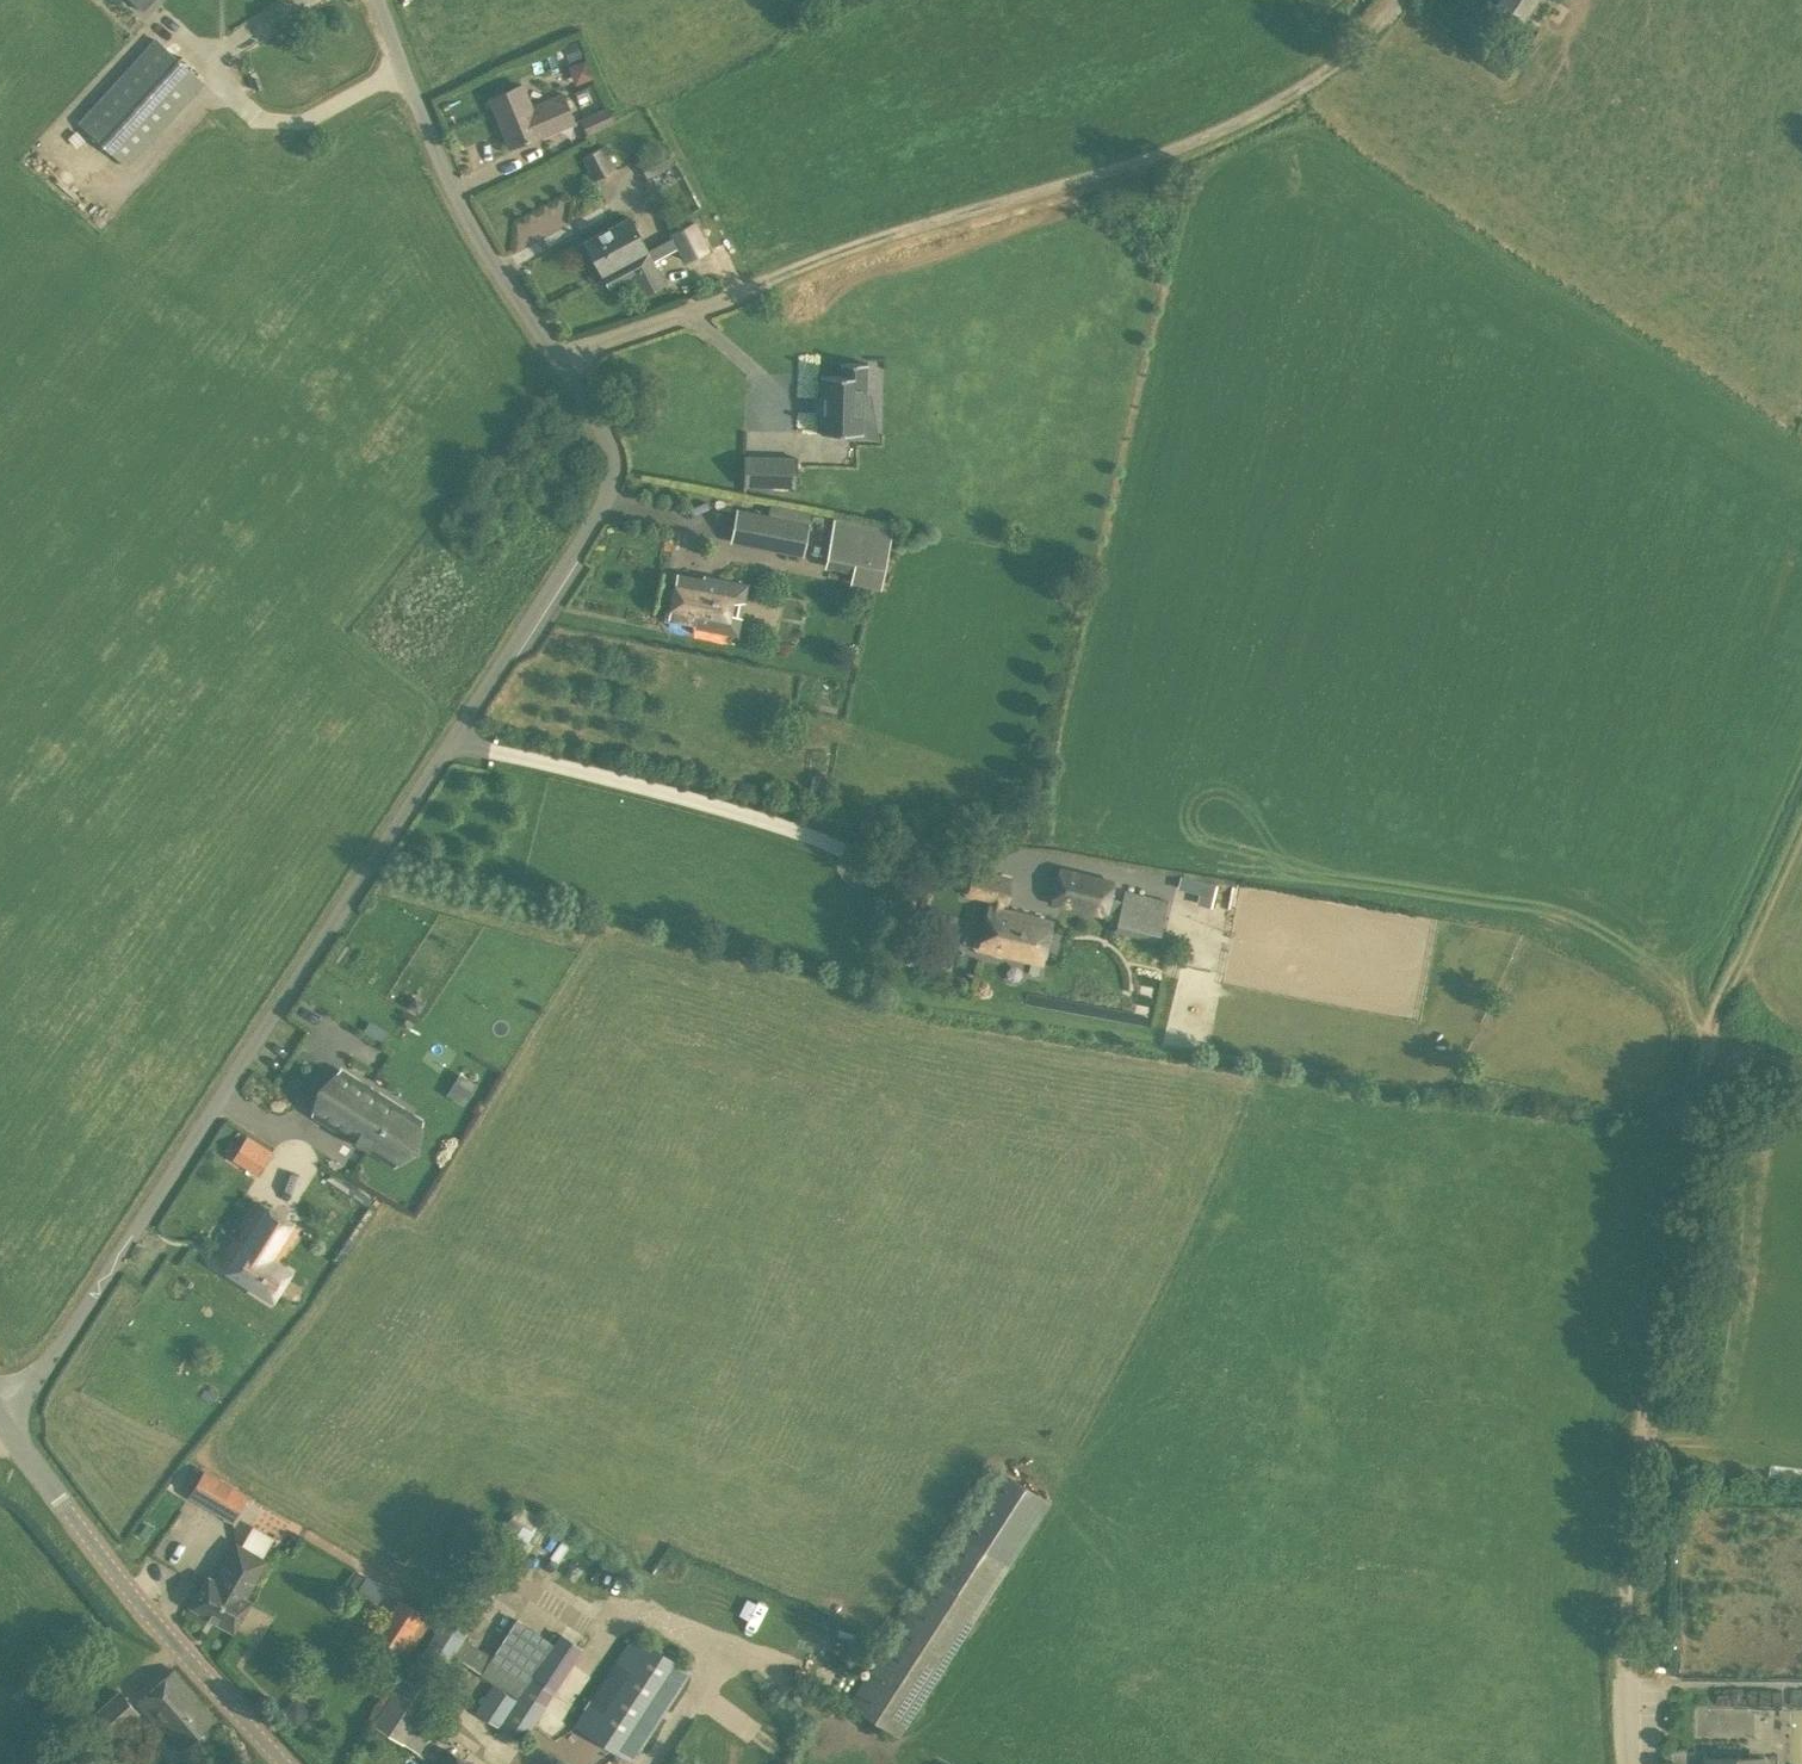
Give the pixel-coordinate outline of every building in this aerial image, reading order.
[(143,11),(153,0),(131,0),(143,11)] [(1495,3),(1521,21),(1535,0),(1497,0),(1495,3)] [(158,37),(77,127),(123,169),(205,80),(158,37)] [(568,62),(582,57),(575,41),(562,47),(568,62)] [(586,59),(572,66),(579,81),(593,75),(586,59)] [(489,99),(510,148),(540,135),(542,138),(575,124),(563,94),(531,107),(521,85),(489,99)] [(615,122),(607,106),(579,120),(586,135),(615,122)] [(616,170),(604,146),(581,158),(593,181),(616,170)] [(646,178),(673,164),(665,149),(639,163),(646,178)] [(584,241),(602,275),(646,251),(628,217),(584,241)] [(674,236),(680,246),(687,261),(709,250),(694,221),(672,232),(674,236)] [(674,236),(646,251),(602,275),(609,288),(624,280),(626,284),(635,279),(644,295),(665,284),(652,261),(680,246),(674,236)] [(819,431),(818,433),(862,434),(862,432),(861,432),(862,392),(865,393),(866,366),(867,366),(867,364),(840,363),(840,365),(842,365),(841,376),(820,375),(820,377),(821,377),(821,396),(817,396),(817,398),(819,398),(818,411),(816,410),(816,412),(821,413),(820,431),(819,431)] [(744,485),(762,486),(763,457),(744,456),(744,485)] [(736,508),(730,543),(802,557),(811,510),(769,502),(767,514),(736,508)] [(869,576),(878,526),(834,518),(825,569),(869,576)] [(705,575),(705,578),(678,573),(669,618),(696,623),(695,626),(738,635),(748,584),(705,575)] [(1105,919),(1115,879),(1059,866),(1050,905),(1105,919)] [(1005,910),(1013,880),(976,870),(970,894),(992,899),(980,948),(1042,963),(1052,922),(1005,910)] [(1181,875),(1178,887),(1200,893),(1197,903),(1210,906),(1216,884),(1181,875)] [(1150,905),(1122,899),(1114,931),(1158,942),(1168,901),(1152,897),(1150,905)] [(461,1070),(449,1091),(466,1101),(478,1081),(461,1070)] [(317,1114),(392,1161),(417,1121),(378,1096),(379,1094),(378,1093),(376,1095),(366,1089),(368,1087),(366,1086),(362,1093),(339,1078),(317,1114)] [(242,1159),(267,1174),(280,1153),(256,1137),(242,1159)] [(288,1272),(275,1263),(298,1227),(260,1202),(237,1239),(235,1238),(218,1263),(272,1297),(288,1272)] [(206,1471),(192,1496),(234,1520),(248,1496),(206,1471)] [(997,1471),(848,1704),(897,1736),(1047,1503),(997,1471)] [(424,1694),(533,1532),(509,1517),(373,1721),(402,1741),(431,1698),(424,1694)] [(217,1581),(211,1577),(193,1607),(235,1631),(252,1602),(246,1598),(268,1561),(238,1544),(217,1581)] [(386,1588),(365,1576),(357,1590),(378,1603),(386,1588)] [(424,1613),(399,1597),(375,1634),(400,1650),(424,1613)] [(512,1697),(549,1638),(518,1618),(480,1674),(493,1684),(475,1709),(523,1740),(581,1648),(558,1634),(515,1699),(512,1697)] [(574,1725),(631,1762),(689,1669),(634,1634),(574,1725)] [(175,1670),(138,1701),(159,1727),(162,1725),(181,1747),(216,1718),(175,1670)] [(86,1720),(105,1742),(138,1712),(120,1691),(86,1720)] [(1723,1712),(1724,1731),(1762,1730),(1762,1711),(1723,1712)] [(439,1763),(467,1763),(447,1751),(439,1763)]
